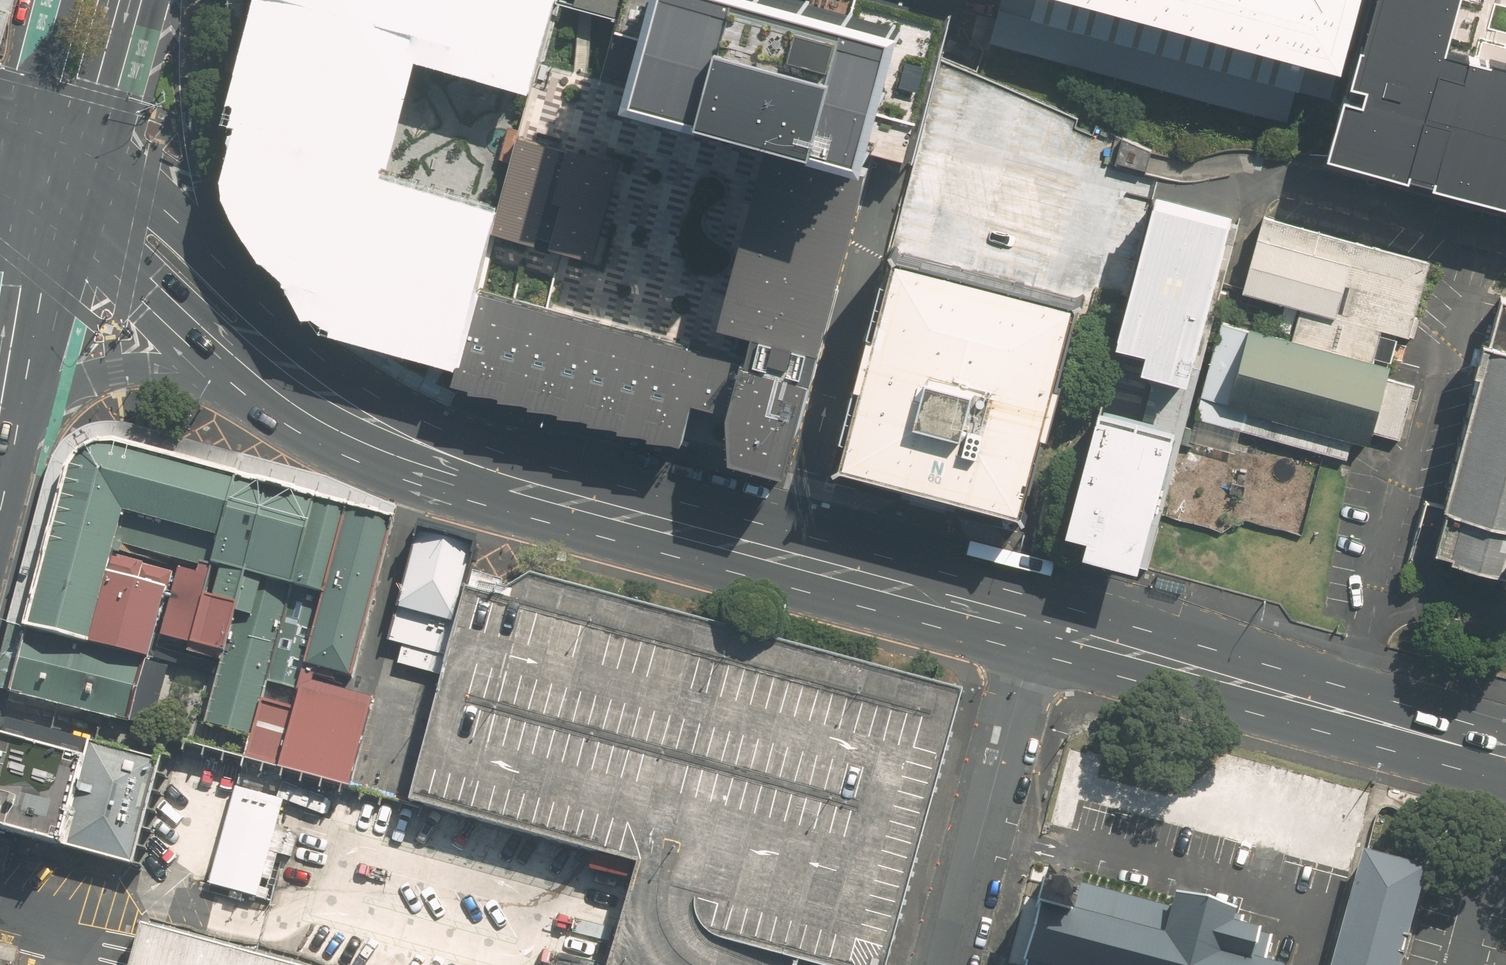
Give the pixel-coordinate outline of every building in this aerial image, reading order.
[(252,122),(357,148),(363,149),(401,5),(460,19),(452,46),(533,67),(549,7),(523,0),(270,0),(260,39),(246,89),(255,91),(248,121),(252,122)] [(249,37),(260,39),(270,0),(259,0),(249,37)] [(949,34),(822,0),(580,0),(609,8),(623,11),(621,20),(657,30),(655,36),(640,94),(777,131),(874,156),(878,142),(918,152),(949,34)] [(1342,67),(1093,0),(1036,0),(1031,20),(1334,101),(1342,67)] [(1342,67),(1360,0),(1093,0),(1342,67)] [(1505,191),(1505,58),(1447,42),(1459,0),(1374,0),(1335,145),(1505,191)] [(357,148),(252,122),(248,139),(248,156),(249,180),(246,180),(252,208),(266,234),(264,236),(277,252),(292,263),(308,272),(305,283),(320,289),(316,301),(342,308),(341,314),(458,346),(491,223),(349,184),(357,148)] [(624,150),(526,126),(501,226),(599,250),(624,150)] [(815,370),(874,156),(777,131),(730,312),(762,321),(753,353),(815,370)] [(1235,220),(1160,200),(1122,345),(1149,352),(1144,369),(1193,382),(1235,220)] [(1433,263),(1260,216),(1239,291),(1412,338),(1433,263)] [(1080,309),(897,262),(840,473),(1024,522),(1080,309)] [(815,370),(753,353),(729,347),(572,307),(549,301),(486,283),(458,374),(477,378),(477,381),(506,386),(506,390),(536,393),(536,398),(563,400),(563,405),(593,409),(593,414),(623,418),(623,422),(653,424),(654,429),(677,430),(685,434),(695,396),(719,401),(733,404),(735,447),(790,464),(815,370)] [(1495,347),(1489,346),(1481,379),(1485,380),(1450,514),(1452,514),(1441,558),(1458,563),(1457,568),(1505,581),(1505,305),(1495,347)] [(1390,366),(1215,320),(1195,397),(1370,442),(1390,366)] [(1182,433),(1103,412),(1069,542),(1091,548),(1088,561),(1144,576),(1182,433)] [(238,477),(244,457),(132,428),(122,427),(111,426),(101,426),(94,428),(84,432),(77,435),(69,440),(62,448),(55,456),(50,466),(5,628),(8,629),(25,633),(65,473),(68,470),(77,457),(97,446),(119,446),(238,477)] [(122,517),(216,541),(236,484),(238,477),(119,446),(97,446),(77,457),(68,470),(65,473),(25,633),(88,648),(112,559),(122,517)] [(402,508),(251,466),(247,480),(398,523),(402,508)] [(289,584),(313,501),(240,481),(217,565),(289,584)] [(348,510),(316,502),(295,584),(326,592),(348,510)] [(397,525),(351,513),(310,667),(356,679),(397,525)] [(476,539),(417,524),(396,607),(455,621),(464,586),(476,539)] [(154,655),(179,569),(120,552),(96,641),(154,655)] [(184,564),(163,638),(189,645),(211,572),(184,564)] [(216,566),(194,643),(222,651),(244,575),(216,566)] [(530,570),(492,594),(464,586),(455,621),(453,627),(446,655),(441,674),(407,798),(638,859),(632,879),(695,896),(693,903),(694,909),(696,915),(698,920),(702,925),(706,930),(711,933),(720,937),(799,958),(826,964),(884,964),(952,720),(961,689),(530,570)] [(204,723),(257,739),(270,698),(294,588),(246,575),(223,654),(204,723)] [(394,612),(387,639),(402,643),(446,655),(453,627),(394,612)] [(16,697),(29,638),(20,636),(6,694),(16,697)] [(17,699),(133,726),(147,666),(31,639),(17,699)] [(402,643),(397,663),(441,674),(446,655),(402,643)] [(368,706),(307,687),(303,708),(287,767),(345,788),(368,706)] [(303,708),(270,698),(257,739),(251,757),(287,767),(303,708)] [(89,759),(84,758),(5,737),(0,755),(0,828),(18,833),(66,845),(89,759)] [(94,739),(89,759),(66,845),(137,865),(163,758),(94,739)] [(235,785),(206,886),(257,900),(284,800),(235,785)] [(8,872),(18,833),(0,828),(0,870),(8,872)] [(1360,850),(1327,964),(1394,964),(1422,868),(1360,850)] [(1056,876),(1032,964),(1271,964),(1262,962),(1269,932),(1232,922),(1236,909),(1173,893),(1170,906),(1056,876)] [(140,921),(128,964),(300,964),(140,921)]
